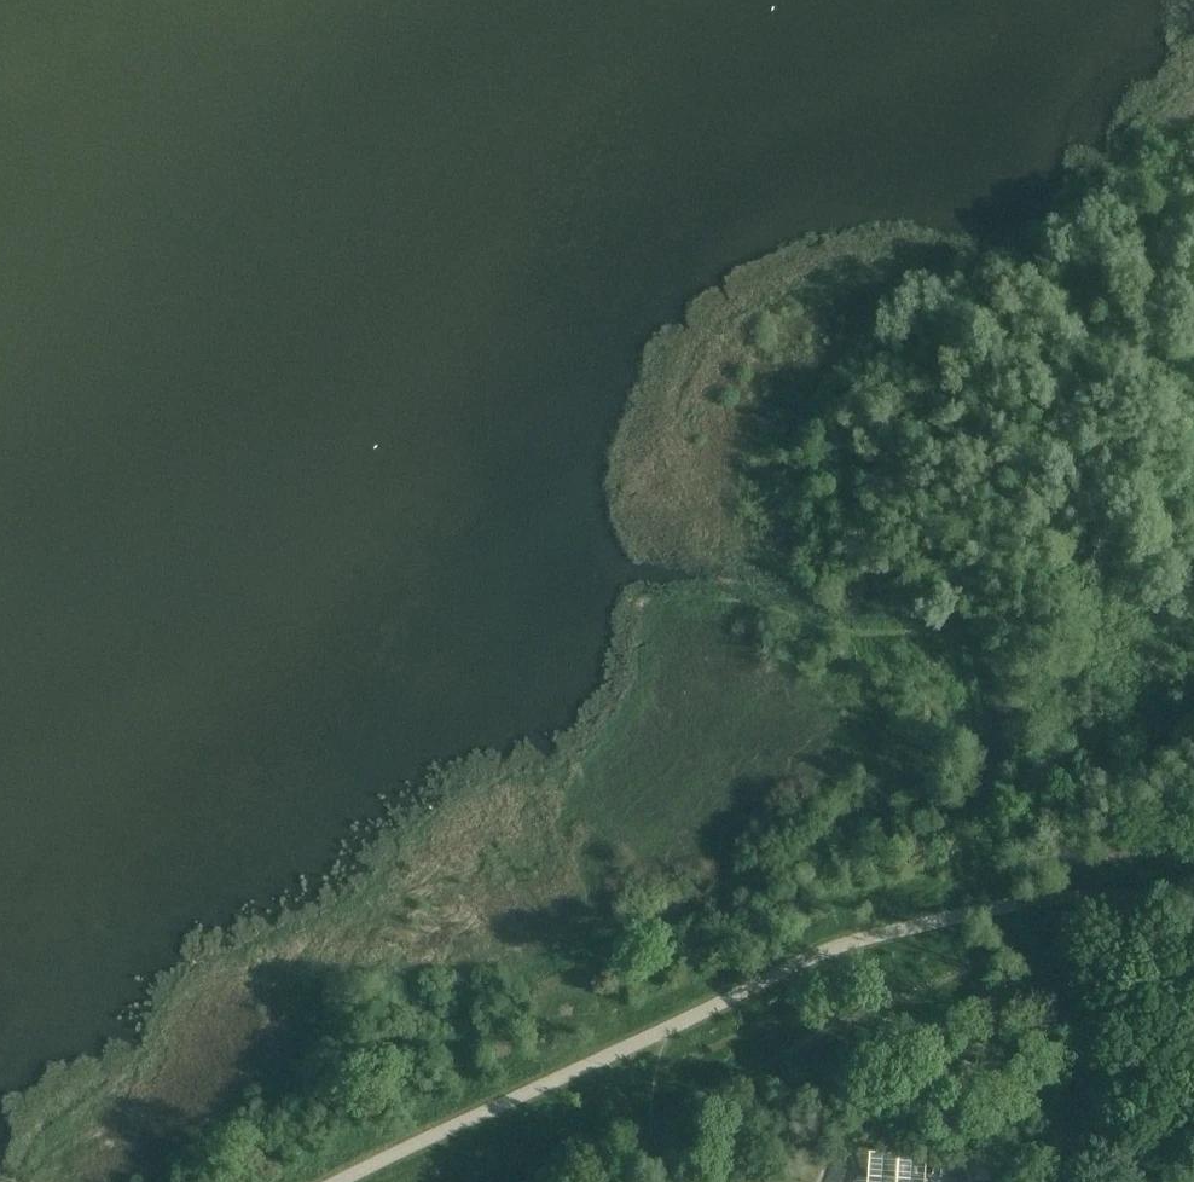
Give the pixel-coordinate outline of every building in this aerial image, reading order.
[(868,1181),(926,1181),(927,1154),(869,1151),(868,1181)]
